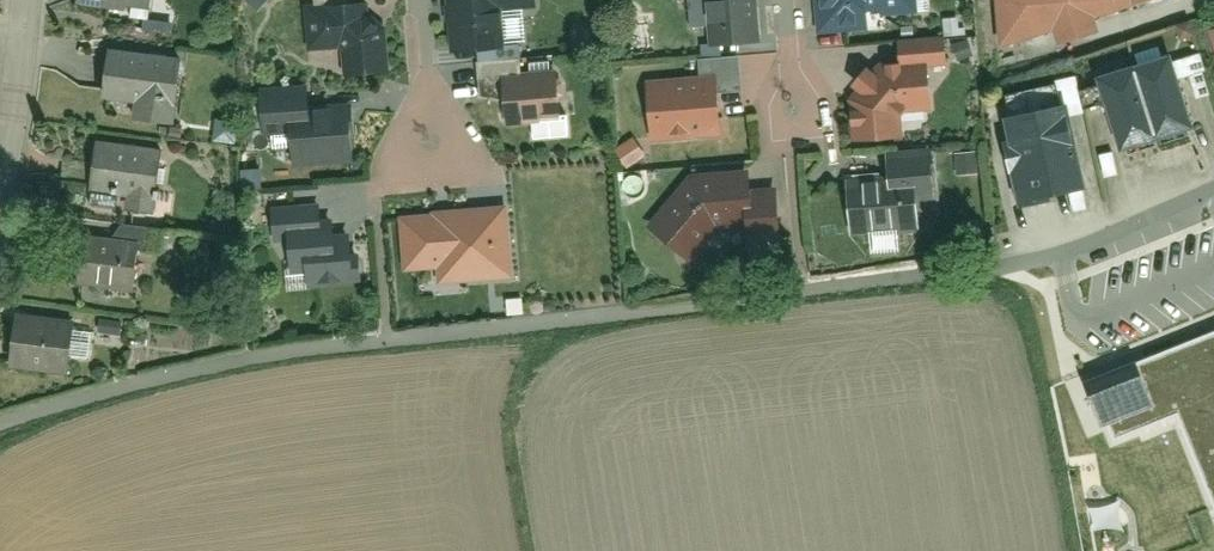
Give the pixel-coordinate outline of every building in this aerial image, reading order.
[(75,4),(129,11),(130,0),(75,0),(75,4)] [(377,68),(372,0),(311,0),(320,73),(377,68)] [(447,49),(487,47),(485,9),(533,7),(533,0),(445,0),(447,49)] [(703,47),(755,45),(754,0),(700,0),(703,47)] [(812,35),(866,30),(866,14),(913,12),(912,0),(810,0),(812,35)] [(1002,45),(1054,28),(1059,45),(1099,33),(1094,16),(1145,0),(998,0),(1002,45)] [(849,102),(849,143),(902,142),(901,109),(924,111),(923,71),(937,70),(933,44),(886,49),(849,102)] [(182,62),(105,51),(99,102),(130,106),(129,122),(174,126),(182,62)] [(1175,56),(1095,82),(1117,151),(1198,125),(1175,56)] [(505,127),(559,124),(556,79),(502,82),(505,127)] [(651,142),(717,137),(710,85),(646,90),(651,142)] [(294,162),(353,159),(350,110),(310,113),(308,90),(259,95),(262,136),(290,134),(294,162)] [(1072,107),(998,120),(1013,204),(1087,191),(1072,107)] [(85,199),(155,210),(161,156),(91,147),(85,199)] [(931,206),(930,159),(886,160),(887,181),(847,183),(851,235),(917,231),(915,208),(931,206)] [(691,174),(644,229),(686,263),(712,231),(736,227),(738,241),(775,239),(768,185),(749,189),(747,172),(691,174)] [(321,202),(269,210),(278,268),(295,266),(299,290),(360,281),(353,232),(326,236),(321,202)] [(501,208),(397,219),(403,273),(430,270),(432,288),(508,280),(501,208)] [(140,245),(82,236),(73,288),(132,295),(140,245)] [(76,328),(11,319),(5,364),(68,373),(76,328)] [(1089,379),(1113,440),(1177,416),(1213,509),(1213,330),(1089,379)]
